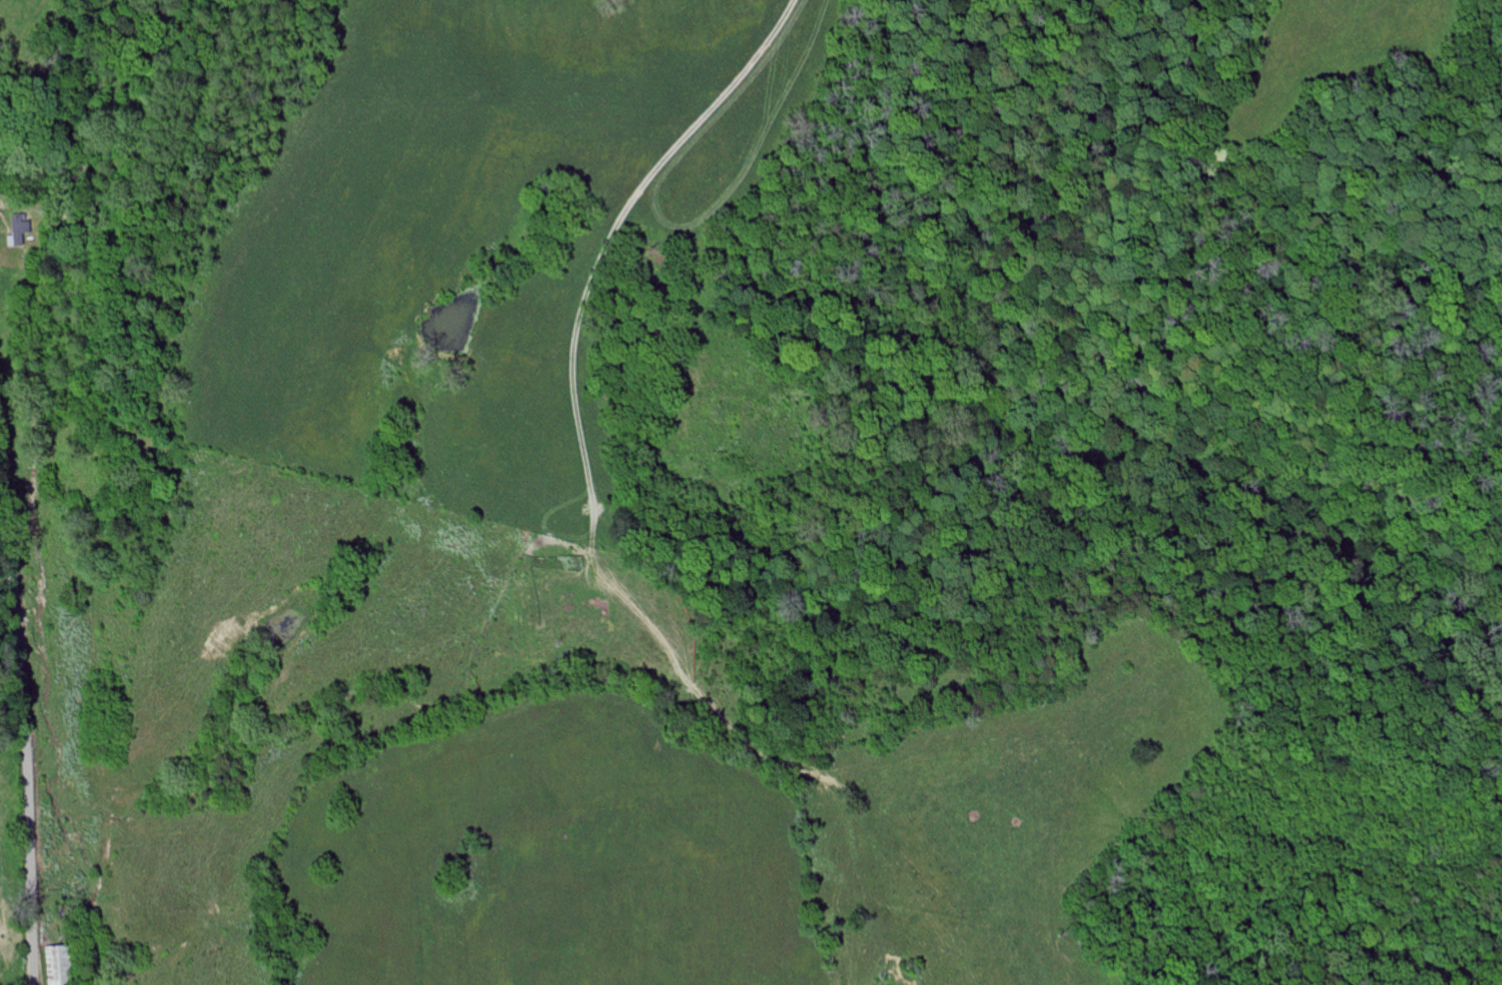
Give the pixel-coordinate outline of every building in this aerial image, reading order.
[(70,947),(48,947),(49,984),(71,984),(70,947)]
